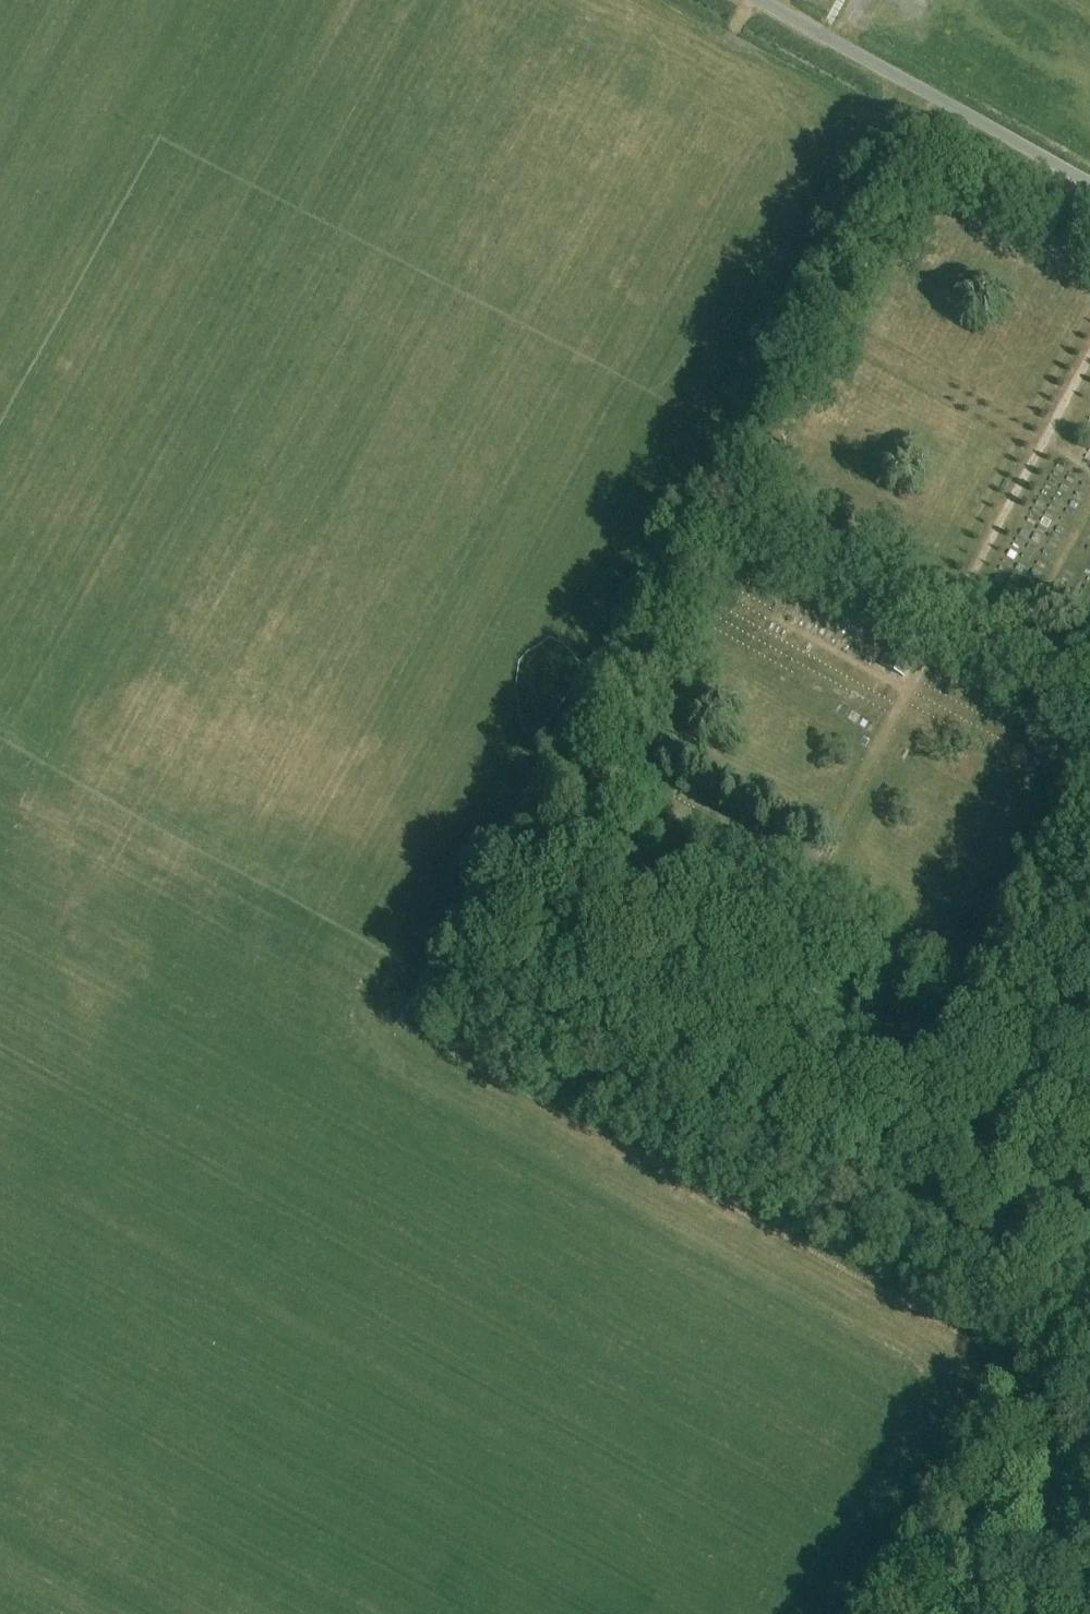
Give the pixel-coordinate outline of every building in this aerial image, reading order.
[(900,631),(880,665),(902,678),(922,644),(900,631)]
